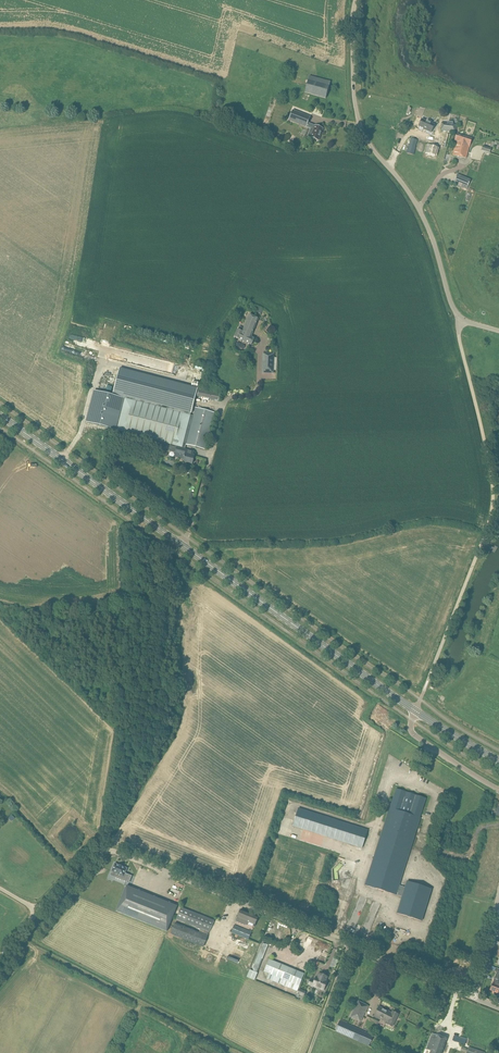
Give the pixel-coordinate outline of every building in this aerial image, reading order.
[(331,82),(325,80),(309,76),(305,93),(326,99),(331,82)] [(425,119),(427,111),(414,107),(412,113),(416,114),(415,116),(425,119)] [(305,115),(293,110),(289,120),(295,123),(297,119),(307,124),(306,127),(310,129),(307,137),(318,141),(321,134),(323,129),(315,125),(315,126),(308,123),(310,117),(305,115)] [(422,120),(419,127),(425,130),(425,131),(431,133),(435,126),(422,120)] [(456,133),(457,124),(443,122),(441,131),(456,133)] [(461,141),(463,136),(457,134),(455,141),(456,141),(454,150),(453,155),(460,157),(464,142),(462,142),(462,141),(461,141)] [(466,158),(467,153),(469,147),(472,139),(463,136),(461,141),(462,141),(462,142),(464,142),(460,157),(466,158)] [(411,138),(407,153),(413,155),(418,140),(411,138)] [(435,156),(437,151),(438,148),(437,147),(438,143),(432,141),(431,146),(428,145),(425,154),(435,156)] [(491,149),(483,146),(482,150),(484,151),(483,154),(489,156),(491,149)] [(461,187),(467,189),(471,180),(457,175),(455,181),(462,184),(461,187)] [(252,345),(254,340),(255,339),(251,337),(259,319),(250,315),(243,332),(238,330),(237,333),(235,338),(252,345)] [(274,370),(274,358),(264,358),(263,370),(274,370)] [(120,368),(113,395),(191,415),(191,416),(198,388),(120,368)] [(220,392),(209,390),(199,388),(197,396),(219,401),(220,392)] [(94,390),(86,422),(182,447),(183,444),(186,445),(188,436),(185,436),(191,415),(113,395),(94,390)] [(216,413),(210,412),(196,407),(188,436),(186,445),(206,450),(216,413)] [(193,452),(169,446),(168,451),(174,452),(174,453),(179,454),(181,454),(181,453),(185,454),(190,455),(190,453),(193,454),(193,452)] [(185,454),(183,462),(193,464),(195,456),(193,456),(194,452),(193,452),(193,454),(190,453),(190,455),(185,454)] [(420,818),(424,804),(426,798),(396,789),(390,809),(390,808),(365,885),(396,895),(402,897),(397,913),(422,921),(432,889),(407,882),(405,887),(399,885),(420,818)] [(368,830),(299,808),(293,826),(362,848),(368,830)] [(115,864),(112,872),(116,874),(115,878),(126,882),(128,876),(125,875),(125,873),(127,869),(123,867),(123,866),(119,865),(115,864)] [(117,911),(167,931),(177,906),(127,886),(117,911)] [(207,936),(209,932),(210,932),(214,921),(181,908),(176,919),(201,929),(199,933),(175,923),(171,934),(204,947),(208,936),(207,936)] [(255,925),(256,922),(258,917),(241,910),(236,921),(246,926),(247,924),(248,924),(249,922),(255,925)] [(248,940),(251,932),(234,925),(231,933),(248,940)] [(257,972),(268,945),(264,943),(252,970),(257,972)] [(304,974),(269,959),(264,972),(299,986),(304,974)] [(249,969),(246,977),(254,980),(258,973),(249,969)] [(316,977),(312,987),(324,991),(328,982),(326,981),(328,978),(319,974),(318,978),(316,977)] [(498,985),(498,983),(498,982),(494,980),(490,990),(498,994),(498,985)] [(361,1022),(369,1006),(359,1001),(350,1017),(361,1022)] [(392,1013),(379,1007),(374,1017),(386,1023),(385,1024),(392,1027),(398,1014),(393,1012),(392,1013)] [(373,1035),(340,1020),(335,1031),(368,1046),(373,1035)] [(445,1044),(447,1039),(433,1034),(431,1039),(426,1049),(431,1051),(430,1052),(442,1052),(445,1044)] [(466,1040),(454,1036),(452,1040),(465,1045),(466,1040)]
